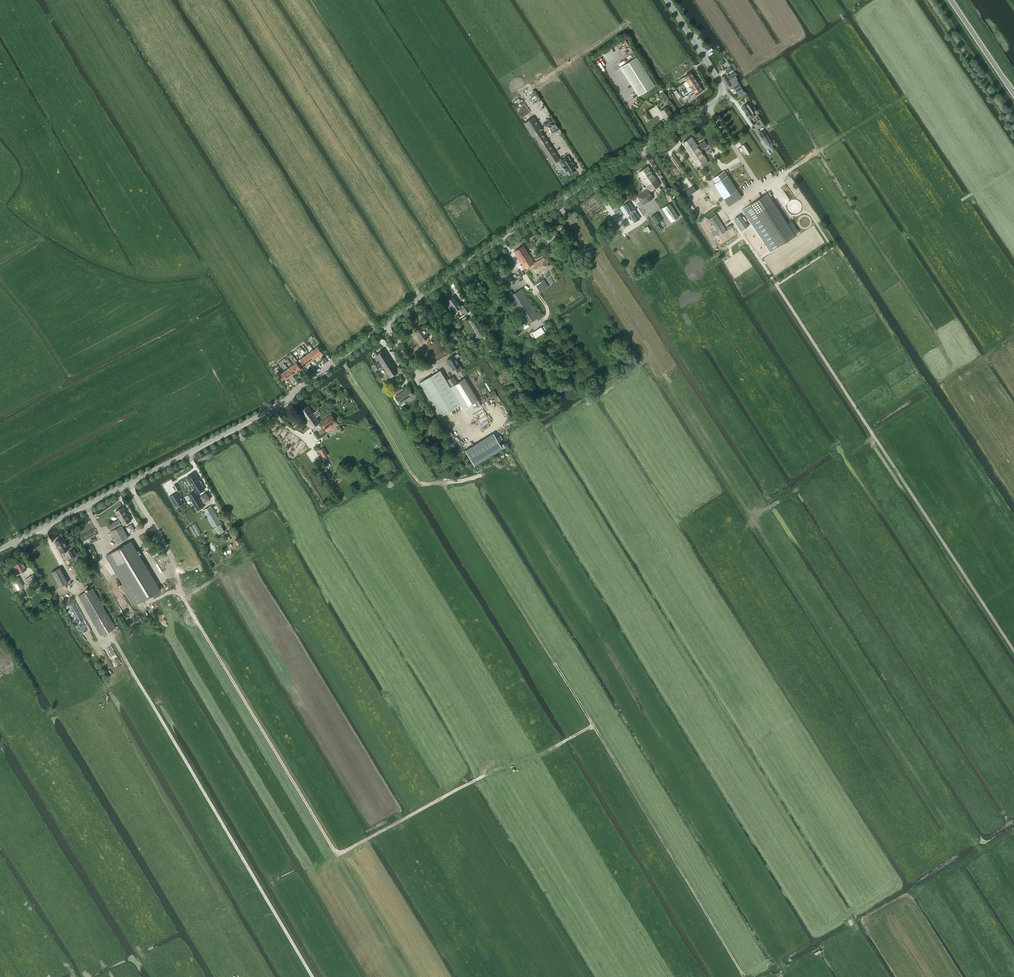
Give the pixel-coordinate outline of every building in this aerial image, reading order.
[(638,96),(654,85),(636,57),(633,58),(620,67),(638,96)] [(732,77),(735,76),(736,75),(735,72),(730,74),(730,75),(728,76),(727,74),(732,71),(729,67),(724,70),(726,73),(724,74),(725,75),(721,78),(724,83),(728,80),(730,79),(732,77)] [(685,79),(687,81),(693,77),(690,72),(684,77),(679,80),(681,81),(685,79)] [(734,88),(738,95),(740,98),(746,94),(744,91),(742,93),(741,91),(742,90),(739,86),(738,87),(735,80),(737,79),(735,76),(732,77),(730,79),(728,80),(724,83),(727,87),(729,86),(730,87),(730,88),(731,88),(732,88),(733,88),(734,88)] [(687,81),(690,86),(696,81),(693,77),(687,81)] [(690,86),(693,90),(699,86),(696,81),(690,86)] [(702,90),(699,86),(693,90),(694,93),(690,96),(691,97),(695,95),(696,95),(702,90)] [(665,95),(663,91),(660,93),(665,101),(668,99),(666,94),(665,95)] [(741,107),(747,117),(753,113),(751,111),(753,109),(749,107),(746,104),(741,107)] [(666,121),(673,116),(667,107),(660,111),(666,121)] [(651,119),(647,112),(642,115),(646,122),(651,119)] [(542,130),(533,117),(524,123),(533,137),(534,136),(552,164),(559,160),(541,131),(542,130)] [(559,128),(555,122),(548,126),(553,133),(559,128)] [(772,141),(764,129),(758,133),(766,145),(772,141)] [(688,152),(697,145),(691,137),(682,143),(688,152)] [(703,149),(707,146),(704,141),(697,145),(688,152),(697,166),(706,159),(700,149),(702,148),(703,149)] [(745,144),(742,146),(747,155),(751,152),(745,144)] [(560,159),(559,159),(560,160),(558,160),(558,161),(561,164),(562,163),(564,166),(562,167),(566,172),(568,171),(570,174),(576,170),(568,156),(562,160),(561,160),(560,159)] [(649,191),(659,185),(647,166),(638,172),(644,182),(649,191)] [(724,171),(713,179),(716,183),(714,184),(724,199),(737,190),(724,171)] [(694,192),(691,188),(686,191),(689,196),(694,192)] [(642,205),(653,198),(647,190),(637,196),(642,205)] [(771,252),(795,236),(767,193),(750,205),(751,207),(745,211),(743,209),(771,252)] [(634,222),(640,218),(639,217),(629,202),(623,206),(633,221),(634,222)] [(676,213),(670,203),(664,207),(670,217),(676,213)] [(657,213),(650,217),(655,225),(662,220),(657,213)] [(742,230),(748,226),(740,215),(734,219),(742,230)] [(611,242),(620,235),(617,231),(608,238),(611,242)] [(531,259),(523,246),(514,251),(520,261),(522,265),(531,259)] [(548,266),(547,263),(549,262),(547,259),(545,259),(544,257),(534,263),(531,259),(522,265),(525,268),(530,265),(537,273),(548,266)] [(544,287),(540,281),(534,285),(538,291),(544,287)] [(526,326),(539,317),(521,289),(513,294),(511,291),(505,295),(526,326)] [(458,303),(457,303),(453,297),(448,300),(450,303),(447,306),(450,310),(453,308),(455,311),(457,313),(462,310),(465,314),(470,310),(465,303),(460,306),(458,303)] [(421,342),(429,337),(422,326),(414,331),(421,342)] [(317,346),(313,350),(318,356),(322,353),(317,346)] [(313,350),(308,353),(313,360),(318,356),(313,350)] [(383,367),(391,362),(384,350),(376,355),(380,361),(372,366),(375,371),(382,366),(383,367)] [(308,353),(304,356),(309,363),(313,360),(308,353)] [(304,366),(309,363),(304,356),(299,359),(304,366)] [(453,370),(455,369),(457,373),(463,370),(454,356),(447,360),(446,362),(448,364),(449,364),(453,370)] [(294,364),(292,365),(297,372),(301,369),(296,362),(293,358),(291,360),(294,364)] [(391,362),(383,367),(389,376),(388,376),(389,377),(390,377),(398,372),(391,362)] [(297,372),(292,365),(287,369),(292,375),(296,372),(297,372)] [(287,369),(283,372),(288,378),(292,375),(287,369)] [(283,382),(288,378),(283,372),(280,374),(277,370),(276,371),(278,375),(283,382)] [(461,404),(450,387),(440,370),(419,382),(440,417),(461,405),(461,404)] [(447,380),(451,386),(457,382),(453,376),(447,380)] [(478,400),(465,378),(450,387),(461,404),(461,405),(463,409),(478,400)] [(400,405),(414,395),(409,387),(395,397),(400,405)] [(314,415),(315,416),(316,415),(316,416),(319,415),(318,414),(320,413),(318,410),(313,413),(308,406),(300,411),(306,420),(314,415)] [(314,415),(306,420),(311,428),(319,422),(315,416),(314,415)] [(331,415),(320,422),(326,432),(337,424),(331,415)] [(324,447),(319,450),(323,457),(328,454),(324,447)] [(186,477),(191,486),(196,483),(197,485),(200,483),(194,472),(186,477)] [(186,500),(187,500),(190,498),(197,510),(203,506),(196,494),(204,489),(200,483),(197,485),(196,483),(191,486),(194,491),(184,496),(186,500)] [(183,503),(176,492),(169,497),(175,507),(183,503)] [(128,537),(121,524),(122,524),(123,525),(131,520),(123,506),(115,511),(119,518),(107,525),(117,543),(128,537)] [(203,510),(204,513),(202,514),(203,517),(206,516),(213,528),(211,528),(216,536),(224,531),(220,524),(221,523),(211,506),(203,510)] [(154,550),(143,534),(139,537),(150,553),(154,550)] [(61,553),(69,549),(63,537),(55,541),(61,553)] [(106,555),(135,605),(160,590),(131,540),(106,555)] [(16,571),(14,572),(16,575),(26,569),(21,560),(13,565),(16,571)] [(59,587),(68,582),(59,567),(51,572),(59,587)] [(29,585),(36,581),(33,574),(25,579),(29,585)] [(16,578),(7,583),(12,592),(21,587),(16,578)] [(78,595),(101,636),(115,628),(92,587),(78,595)] [(20,597),(25,595),(21,589),(15,592),(17,595),(19,594),(20,597)] [(13,666),(13,665),(13,663),(12,662),(11,661),(10,660),(9,659),(7,659),(6,659),(5,659),(3,659),(2,660),(1,661),(0,662),(0,669),(0,670),(1,671),(2,672),(3,672),(6,673),(7,673),(9,673),(10,672),(11,671),(12,670),(13,669),(13,667),(13,666)]
